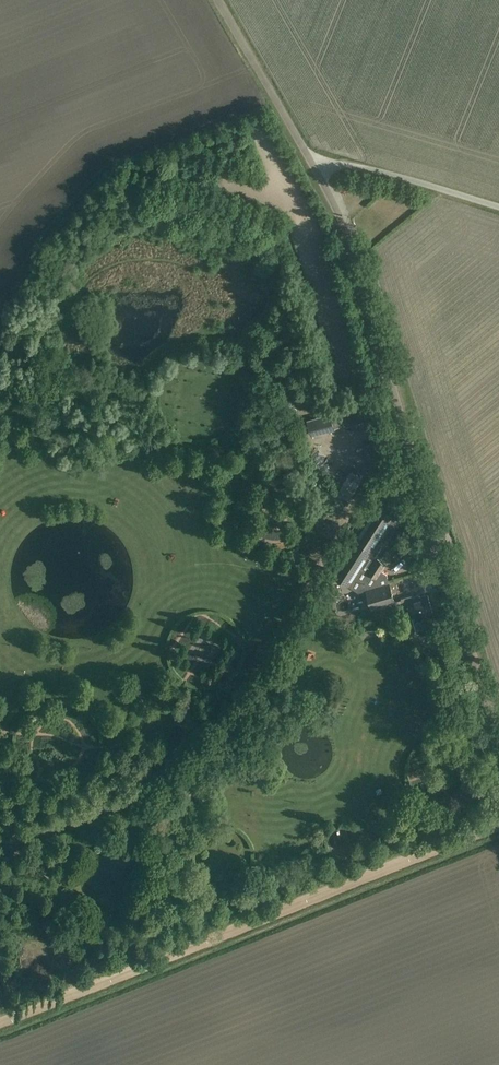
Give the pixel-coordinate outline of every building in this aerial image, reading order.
[(369,420),(365,404),(307,420),(311,436),(369,420)] [(333,470),(338,462),(331,458),(326,467),(333,470)] [(362,478),(350,471),(337,493),(349,500),(362,478)] [(385,494),(377,489),(366,505),(375,510),(333,576),(359,593),(366,591),(370,605),(394,599),(388,575),(382,572),(387,564),(377,558),(404,517),(396,511),(394,514),(379,504),(385,494)] [(420,597),(419,593),(401,598),(406,616),(412,614),(412,617),(415,616),(418,625),(434,620),(431,611),(433,611),(428,595),(420,597)] [(191,653),(212,668),(223,651),(203,637),(191,653)]
